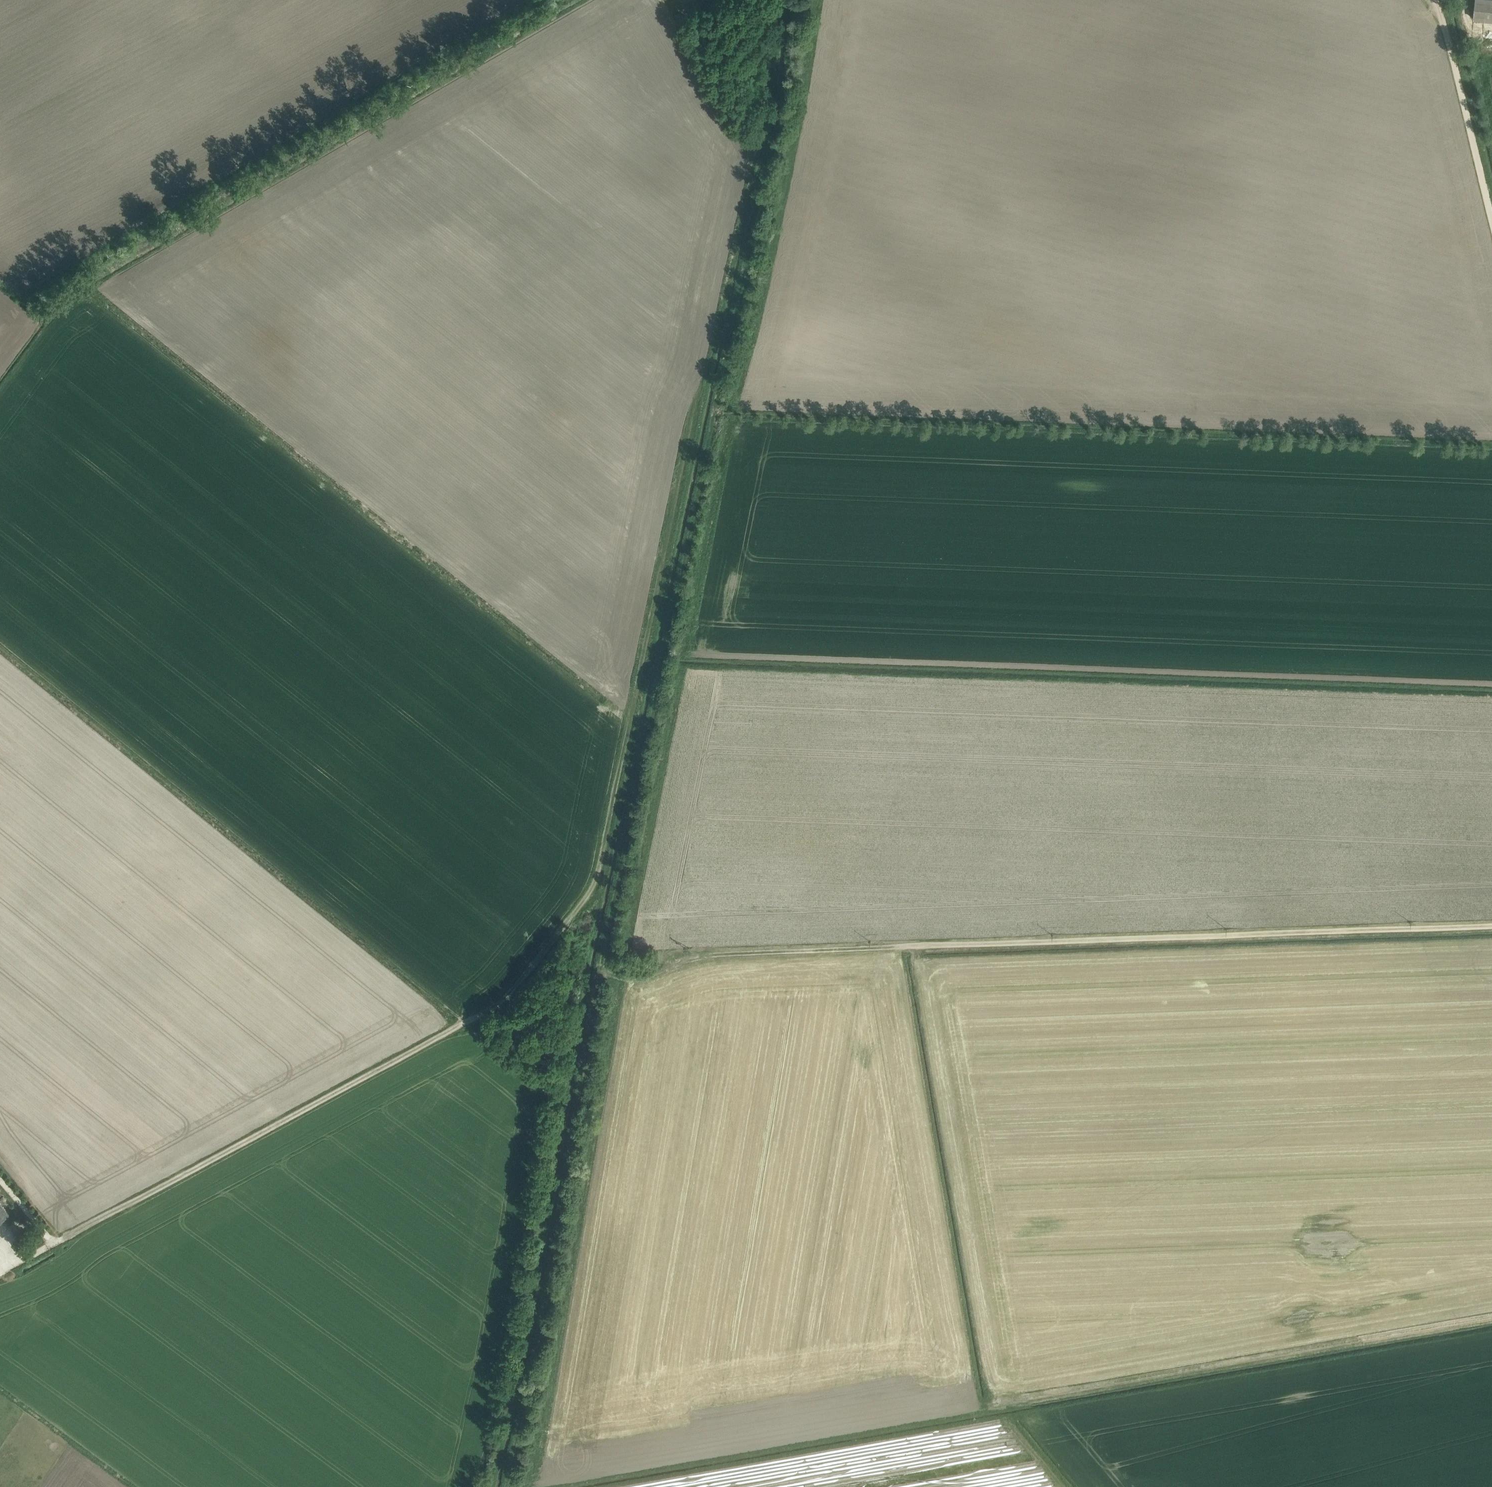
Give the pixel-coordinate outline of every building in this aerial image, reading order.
[(1473,18),(1491,20),(1491,0),(1475,0),(1473,18)] [(11,1214),(0,1202),(0,1223),(11,1214)]
